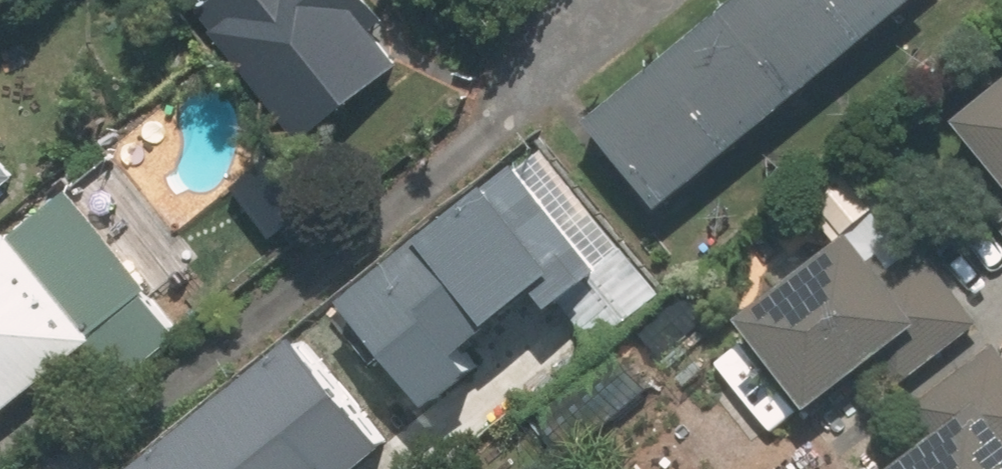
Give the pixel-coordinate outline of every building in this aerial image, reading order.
[(389,0),(211,0),(308,134),(410,61),(378,17),(393,6),(389,0)] [(922,0),(735,0),(593,114),(666,206),(922,0)] [(965,114),(998,152),(963,182),(1001,227),(1001,82),(965,114)] [(30,180),(0,142),(0,204),(30,180)] [(593,269),(511,163),(330,302),(415,411),(465,373),(447,349),(524,290),(540,310),(593,269)] [(187,322),(77,183),(0,243),(0,418),(93,345),(107,362),(145,333),(156,347),(187,322)] [(871,223),(750,312),(816,401),(937,312),(871,223)] [(297,337),(126,468),(310,468),(312,468),(313,468),(345,468),(379,443),(297,337)] [(993,389),(895,468),(1001,468),(1001,400),(993,389)]
